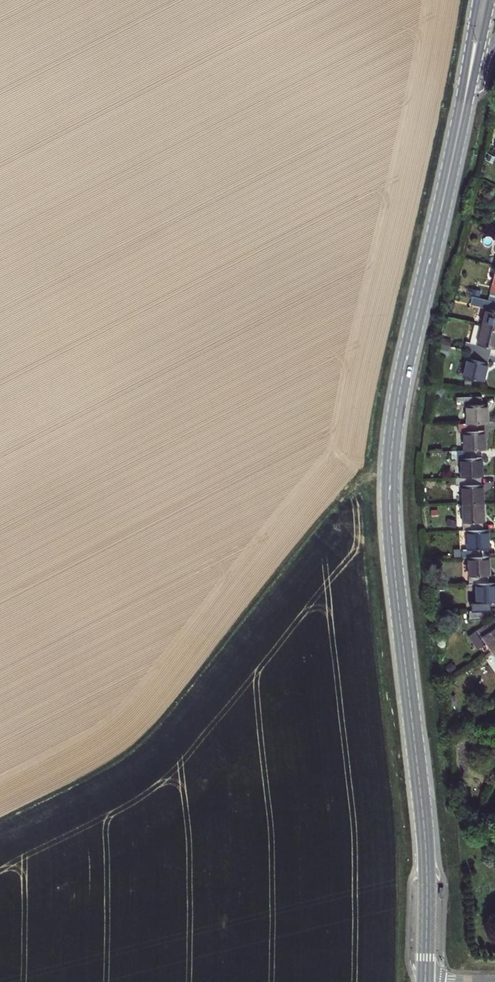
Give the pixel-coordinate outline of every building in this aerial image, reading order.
[(494,329),(494,302),(489,300),(473,296),(473,300),(471,305),(487,308),(482,326),(494,329)] [(492,348),(494,349),(494,329),(482,326),(476,324),(471,343),(466,341),(464,348),(471,350),(490,355),(492,348)] [(487,368),(490,355),(471,350),(469,358),(468,358),(464,376),(484,381),(487,368)] [(478,423),(489,423),(488,414),(488,404),(483,405),(482,397),(457,397),(458,406),(467,406),(467,423),(478,423)] [(467,423),(458,424),(459,433),(464,432),(465,450),(476,450),(486,450),(485,440),(485,431),(478,431),(478,423),(467,423)] [(465,450),(458,451),(458,459),(461,459),(462,477),(481,477),(483,476),(482,467),(482,457),(477,457),(476,450),(465,450)] [(483,484),(481,484),(481,477),(462,477),(456,477),(456,485),(461,485),(462,503),(484,503),(483,493),(483,484)] [(484,512),(484,503),(462,503),(463,530),(467,530),(483,529),(483,522),(485,522),(484,512)] [(483,529),(467,530),(468,550),(463,550),(463,557),(469,556),(484,556),(483,549),(489,549),(489,539),(488,529),(483,529)] [(490,565),(489,556),(484,556),(469,556),(470,583),(489,582),(489,575),(490,575),(490,565)] [(470,583),(471,611),(488,610),(492,610),(491,601),(494,601),(494,582),(489,582),(470,583)] [(488,618),(488,610),(471,611),(471,619),(488,618)] [(478,630),(492,651),(494,649),(494,618),(478,630)] [(444,666),(451,674),(457,669),(451,661),(444,666)]
